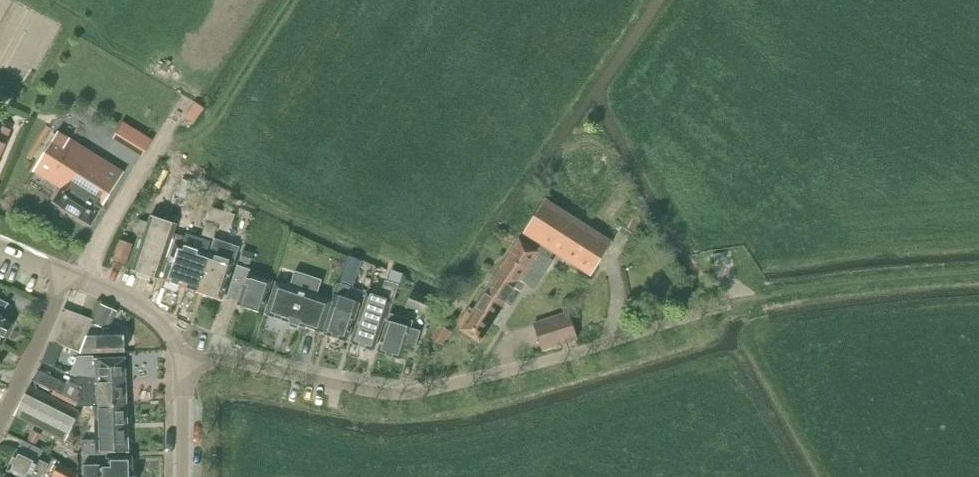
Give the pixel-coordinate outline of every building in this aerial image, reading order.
[(195,102),(185,118),(194,124),(204,108),(195,102)] [(119,133),(149,152),(158,138),(128,119),(119,133)] [(6,144),(4,144),(11,130),(0,125),(0,157),(6,144)] [(33,172),(62,188),(54,202),(91,225),(104,204),(124,172),(58,131),(33,172)] [(184,198),(191,182),(182,179),(176,195),(184,198)] [(233,214),(239,200),(218,192),(213,207),(211,206),(207,219),(231,227),(235,215),(233,214)] [(553,253),(590,276),(612,241),(545,198),(523,233),(541,245),(553,253)] [(186,200),(181,216),(193,221),(199,204),(186,200)] [(199,291),(206,268),(205,267),(209,253),(206,252),(210,242),(186,234),(185,237),(174,233),(177,225),(151,216),(133,269),(159,278),(171,241),(176,242),(164,279),(187,287),(188,292),(195,294),(198,291),(199,291)] [(199,291),(222,299),(235,262),(234,262),(239,247),(214,238),(209,253),(205,267),(206,268),(199,291)] [(553,253),(541,245),(537,251),(520,239),(496,275),(520,291),(525,284),(533,289),(552,260),(549,259),(553,253)] [(133,244),(121,240),(114,262),(125,266),(133,244)] [(255,253),(244,250),(241,260),(251,264),(255,253)] [(353,286),(362,261),(349,256),(340,281),(353,286)] [(249,273),(251,269),(238,265),(227,297),(240,301),(238,305),(262,312),(272,281),(249,273)] [(322,332),(322,330),(332,301),(318,296),(323,280),(297,272),(292,287),(276,282),(266,314),(290,322),(290,326),(297,328),(300,325),(322,332)] [(486,291),(505,303),(506,302),(511,305),(520,291),(496,275),(486,291)] [(380,296),(368,292),(351,342),(374,350),(385,318),(388,320),(393,305),(392,305),(399,285),(385,280),(380,296)] [(334,294),(332,301),(322,330),(324,330),(323,333),(347,341),(360,303),(346,298),(350,286),(341,283),(337,295),(334,294)] [(474,309),(493,322),(505,303),(486,291),(474,309)] [(429,314),(434,301),(412,292),(407,305),(429,314)] [(0,299),(0,344),(3,346),(14,323),(2,317),(9,303),(0,299)] [(104,328),(110,328),(117,310),(100,303),(93,319),(81,352),(93,352),(125,351),(125,331),(104,332),(104,328)] [(459,324),(463,326),(461,329),(480,342),(493,322),(474,309),(474,310),(469,307),(459,324)] [(81,352),(93,319),(64,308),(50,340),(81,352)] [(553,346),(575,338),(567,312),(555,316),(559,329),(549,333),(553,346)] [(559,329),(555,316),(533,323),(541,350),(553,346),(549,333),(559,329)] [(411,327),(388,320),(378,351),(401,359),(411,327)] [(451,331),(441,325),(432,338),(442,345),(451,331)] [(422,343),(412,340),(405,360),(416,363),(422,343)] [(59,369),(65,354),(48,348),(42,362),(59,369)] [(93,355),(77,356),(70,373),(76,375),(77,376),(94,378),(94,382),(126,382),(125,358),(93,359),(93,355)] [(56,391),(62,381),(39,370),(34,381),(56,391)] [(94,382),(94,378),(77,376),(76,375),(77,406),(95,405),(95,406),(127,404),(126,382),(94,382)] [(29,388),(16,415),(66,440),(75,421),(85,426),(91,414),(81,409),(79,413),(29,388)] [(83,453),(129,452),(127,404),(95,406),(96,439),(82,440),(83,453)] [(22,441),(8,471),(21,476),(39,476),(40,474),(43,475),(49,464),(39,459),(43,452),(43,450),(22,440),(22,441)] [(82,465),(82,476),(135,476),(135,473),(133,473),(132,456),(107,456),(108,467),(100,467),(100,465),(82,465)] [(59,463),(52,476),(75,476),(78,472),(59,463)]
